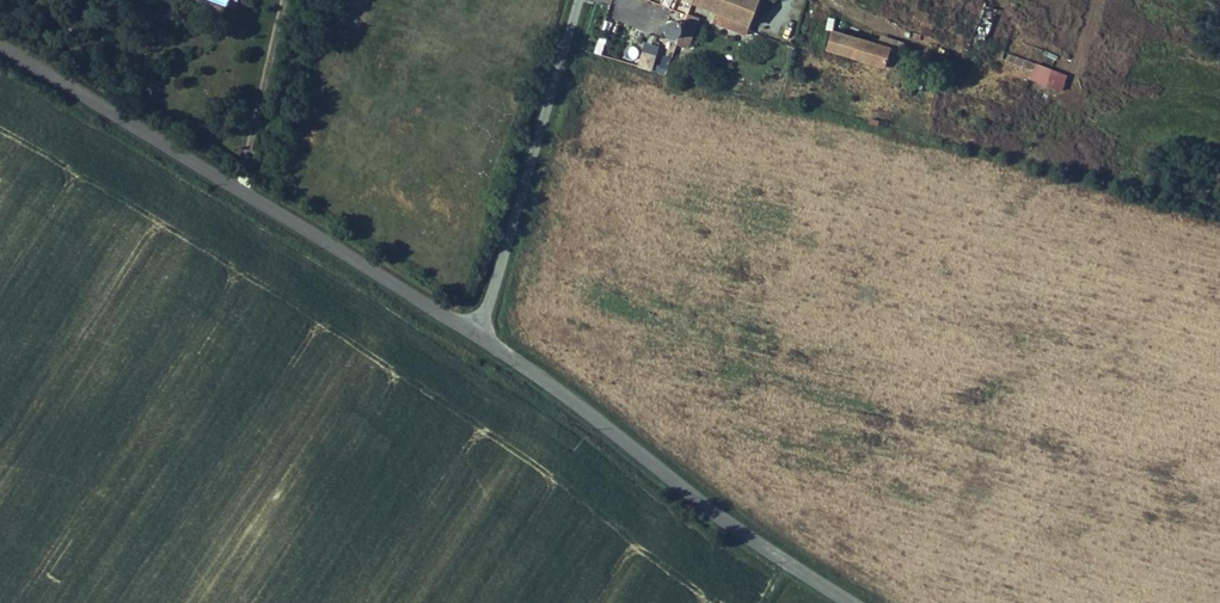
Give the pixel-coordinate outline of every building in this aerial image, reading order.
[(692,3),(748,24),(757,0),(693,0),(692,3)] [(892,20),(901,0),(867,0),(863,8),(892,20)] [(960,0),(901,0),(892,20),(969,51),(985,10),(960,0)] [(674,46),(678,43),(680,35),(679,30),(676,27),(672,25),(667,25),(663,26),(659,30),(658,34),(658,39),(661,43),(664,46),(669,47),(674,46)] [(888,54),(832,37),(826,55),(883,71),(888,54)] [(641,53),(639,70),(654,71),(655,54),(641,53)] [(1005,58),(1002,65),(1033,78),(1036,70),(1005,58)]
